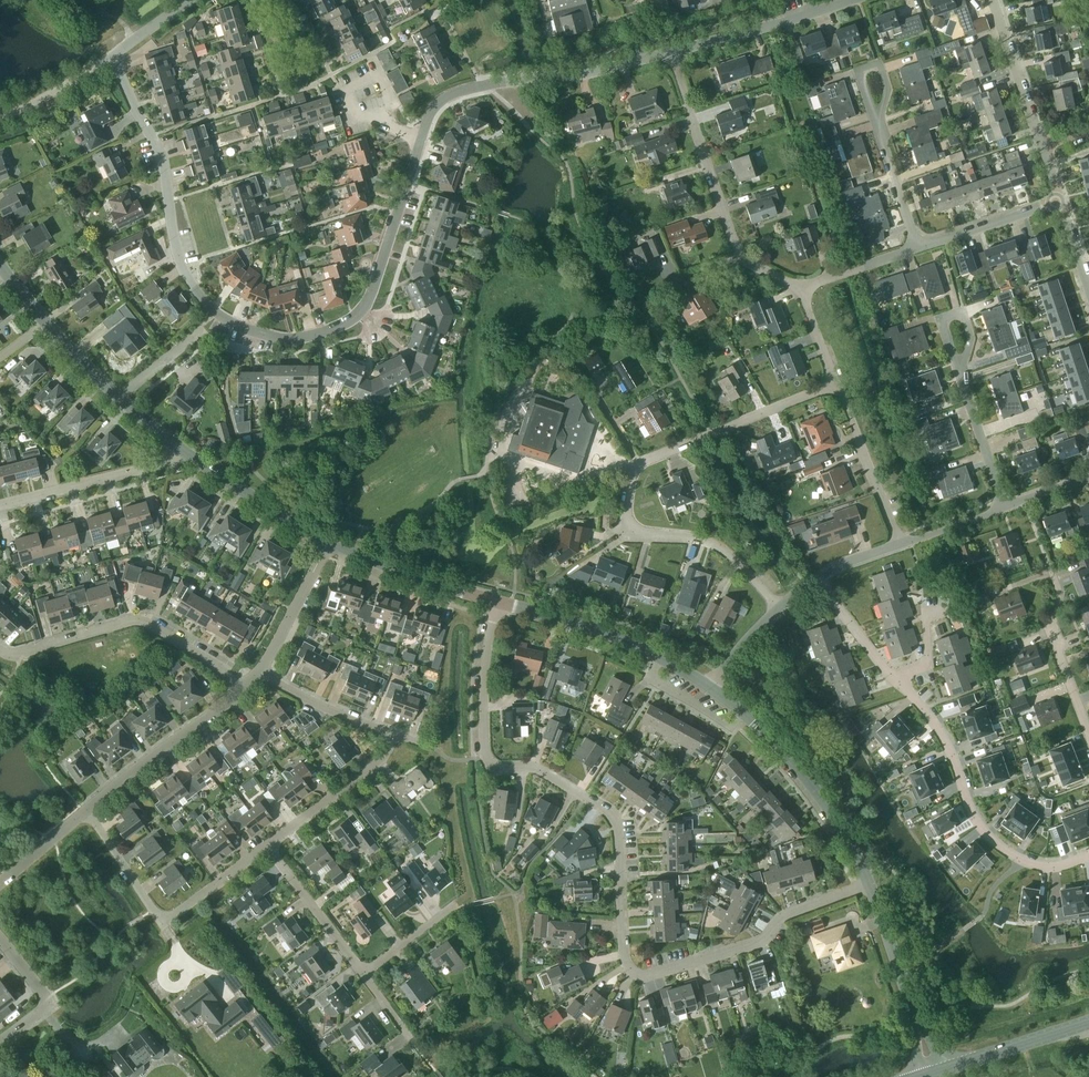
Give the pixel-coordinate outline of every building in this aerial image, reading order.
[(323,15),(323,14),(337,8),(337,7),(333,0),(322,0),(312,5),(314,9),(311,11),(315,19),(323,15)] [(399,1),(405,14),(427,3),(425,0),(402,0),(399,1)] [(558,38),(593,28),(585,0),(548,0),(558,38)] [(669,9),(674,7),(675,10),(705,2),(705,0),(666,0),(669,9)] [(957,8),(965,33),(976,29),(966,0),(931,0),(936,15),(932,23),(942,27),(946,19),(945,16),(948,15),(947,12),(957,8)] [(1048,4),(1047,0),(1033,0),(1034,6),(1026,8),(1030,24),(1045,21),(1043,12),(1049,11),(1048,4)] [(330,21),(332,25),(351,16),(345,3),(337,7),(337,8),(323,14),(323,15),(327,22),(330,21)] [(370,3),(365,5),(368,11),(373,8),(370,3)] [(218,15),(220,23),(244,16),(242,11),(239,12),(237,4),(210,12),(212,17),(218,15)] [(368,11),(365,5),(360,8),(363,13),(368,11)] [(896,40),(925,31),(919,15),(899,22),(896,11),(875,18),(880,33),(892,29),(896,40)] [(197,20),(194,16),(182,24),(188,31),(197,20)] [(244,16),(220,23),(224,36),(245,30),(243,22),(245,21),(244,16)] [(351,16),(332,25),(334,29),(331,31),(335,38),(357,28),(351,16)] [(202,22),(195,24),(197,31),(204,29),(202,22)] [(1067,23),(1060,24),(1059,23),(1046,25),(1048,32),(1036,35),(1039,51),(1054,47),(1060,46),(1058,35),(1069,32),(1067,23)] [(418,48),(437,38),(434,34),(437,33),(433,24),(411,35),(418,48)] [(828,35),(836,57),(848,52),(846,45),(859,41),(854,24),(834,31),(835,33),(828,35)] [(342,45),(344,49),(363,40),(357,28),(335,38),(339,46),(342,45)] [(199,37),(206,35),(204,29),(197,31),(199,37)] [(224,36),(228,49),(245,44),(247,51),(263,46),(260,34),(248,38),(245,30),(224,36)] [(822,61),(836,57),(828,35),(821,37),(819,31),(799,38),(805,55),(818,51),(822,61)] [(418,48),(424,60),(445,49),(441,41),(439,42),(437,38),(418,48)] [(575,45),(573,38),(567,40),(568,46),(575,45)] [(1074,40),(1075,48),(1082,46),(1081,44),(1084,44),(1083,38),(1074,40)] [(363,40),(344,49),(346,53),(343,55),(348,63),(369,52),(363,40)] [(567,40),(560,42),(562,48),(568,46),(567,40)] [(981,41),(965,46),(965,45),(955,48),(961,65),(963,65),(970,62),(986,57),(981,41)] [(560,42),(554,43),(555,50),(562,48),(560,42)] [(217,61),(219,66),(242,59),(240,53),(247,51),(245,44),(228,49),(217,52),(220,60),(217,61)] [(943,45),(930,49),(932,58),(946,54),(943,45)] [(171,67),(168,58),(174,57),(171,46),(156,50),(158,56),(146,60),(148,68),(146,69),(147,74),(171,67)] [(900,68),(906,86),(926,79),(922,69),(935,65),(932,58),(930,49),(929,47),(915,51),(919,62),(900,68)] [(382,62),(392,57),(388,48),(376,54),(379,61),(381,60),(382,62)] [(430,72),(449,62),(447,58),(449,57),(445,49),(424,60),(430,72)] [(1061,62),(1071,60),(1069,50),(1056,53),(1057,59),(1045,62),(1048,79),(1052,78),(1059,76),(1060,81),(1079,77),(1077,70),(1063,74),(1061,64),(1061,62)] [(194,60),(192,53),(185,55),(187,62),(194,60)] [(770,56),(747,63),(745,56),(715,65),(720,83),(751,74),(752,75),(774,69),(770,56)] [(397,65),(392,57),(382,62),(384,64),(381,65),(385,72),(397,65)] [(991,72),(986,57),(970,62),(963,65),(964,69),(972,66),(976,77),(991,72)] [(842,68),(847,66),(845,58),(839,60),(842,68)] [(219,66),(216,67),(218,73),(223,71),(225,78),(248,71),(247,66),(244,66),(242,59),(219,66)] [(189,68),(196,66),(194,60),(187,62),(189,68)] [(451,66),(449,62),(430,72),(436,84),(458,73),(454,65),(451,66)] [(207,63),(200,65),(202,71),(209,69),(207,63)] [(152,78),(154,86),(175,80),(171,67),(147,74),(149,79),(152,78)] [(393,82),(403,77),(398,68),(386,74),(389,80),(391,79),(393,82)] [(204,78),(210,75),(209,69),(202,71),(204,78)] [(250,76),(248,71),(225,78),(229,91),(250,84),(247,77),(250,76)] [(408,88),(403,77),(393,82),(394,84),(392,86),(396,94),(408,88)] [(1082,89),(1079,77),(1060,81),(1061,88),(1054,89),(1059,111),(1075,107),(1073,93),(1082,89)] [(200,79),(193,81),(195,87),(202,85),(200,79)] [(806,83),(808,91),(821,87),(818,79),(806,83)] [(829,104),(849,98),(843,79),(823,86),(829,104)] [(926,79),(906,86),(911,104),(931,98),(935,110),(940,108),(948,106),(945,98),(936,101),(933,90),(929,92),(926,79)] [(178,92),(175,80),(154,86),(156,94),(154,94),(155,100),(178,92)] [(961,84),(963,91),(976,86),(974,80),(961,84)] [(252,92),(250,84),(229,91),(233,104),(256,97),(255,91),(252,92)] [(197,94),(204,92),(202,85),(195,87),(197,94)] [(979,85),(976,86),(963,91),(960,92),(962,99),(982,92),(979,85)] [(322,98),(314,101),(321,121),(322,127),(335,123),(335,126),(342,124),(339,115),(334,117),(327,97),(324,86),(319,88),(322,98)] [(214,88),(208,90),(209,97),(216,95),(214,88)] [(657,113),(664,111),(656,88),(646,91),(645,93),(627,99),(635,123),(647,119),(646,116),(653,113),(655,117),(658,115),(657,113)] [(973,97),(975,101),(978,111),(1002,104),(997,89),(973,97)] [(402,104),(413,98),(409,90),(398,96),(402,104)] [(159,104),(162,112),(182,105),(178,92),(155,100),(157,105),(159,104)] [(303,92),(298,94),(308,125),(321,121),(314,101),(306,103),(303,92)] [(308,125),(298,94),(293,95),(296,106),(289,109),(295,129),(297,135),(309,131),(308,125)] [(211,103),(218,101),(216,95),(209,97),(211,103)] [(739,115),(749,112),(743,95),(728,100),(732,111),(715,116),(722,136),(744,129),(739,115)] [(855,116),(849,98),(829,104),(833,114),(820,118),(823,126),(820,127),(823,137),(836,132),(833,123),(855,116)] [(282,133),(295,129),(289,109),(281,111),(277,100),(272,102),(282,133)] [(88,121),(79,125),(91,149),(108,141),(100,125),(114,118),(111,111),(108,112),(103,102),(84,112),(88,121)] [(182,105),(162,112),(164,119),(162,120),(163,125),(186,118),(184,111),(197,108),(195,102),(183,106),(182,105)] [(269,137),(282,133),(272,102),(268,103),(271,114),(263,117),(269,137)] [(1007,119),(1002,104),(978,111),(980,116),(983,127),(1007,119)] [(466,116),(457,121),(464,135),(471,137),(494,125),(495,122),(489,111),(486,110),(481,113),(479,108),(474,106),(467,110),(465,115),(466,116)] [(594,136),(602,134),(599,123),(597,123),(593,107),(585,109),(586,112),(580,114),(578,108),(564,111),(568,127),(571,126),(573,136),(582,134),(584,142),(595,139),(594,136)] [(935,110),(914,117),(917,124),(916,127),(914,127),(907,130),(913,148),(933,141),(929,129),(938,126),(937,122),(944,121),(940,108),(935,110)] [(241,114),(244,125),(256,122),(253,111),(241,114)] [(1007,119),(983,127),(985,131),(986,131),(990,142),(1012,135),(1007,119)] [(463,162),(471,137),(464,135),(457,121),(456,121),(453,131),(450,130),(445,133),(443,140),(445,145),(446,145),(443,155),(463,162)] [(610,121),(599,124),(602,134),(605,133),(607,141),(614,139),(610,121)] [(177,147),(209,137),(205,124),(184,130),(186,139),(176,142),(177,147)] [(624,137),(627,146),(644,141),(641,132),(624,137)] [(823,137),(826,144),(839,140),(836,132),(823,137)] [(846,160),(866,153),(860,135),(840,141),(846,160)] [(368,149),(364,136),(343,143),(347,156),(355,154),(368,149)] [(213,150),(209,137),(177,147),(179,152),(189,148),(192,156),(213,150)] [(666,155),(678,151),(673,137),(662,141),(660,137),(633,147),(637,160),(651,156),(654,166),(668,161),(666,155)] [(624,146),(622,139),(615,141),(617,149),(624,146)] [(919,165),(939,159),(946,156),(944,151),(937,153),(933,141),(913,148),(919,165)] [(968,157),(987,151),(985,145),(966,151),(968,157)] [(303,155),(300,147),(294,149),(296,153),(293,153),(295,157),(303,155)] [(111,182),(127,174),(121,161),(122,160),(118,152),(111,155),(108,148),(94,155),(99,166),(103,165),(111,182)] [(373,148),(368,149),(355,154),(357,162),(354,163),(355,167),(355,168),(369,163),(369,164),(377,161),(373,148)] [(217,163),(213,150),(192,156),(194,164),(184,167),(185,172),(217,163)] [(1012,187),(1028,181),(1023,166),(1018,150),(1005,154),(1009,165),(1013,167),(1014,169),(1008,171),(1007,171),(1012,187)] [(8,163),(3,151),(0,152),(0,181),(8,178),(3,165),(8,163)] [(965,159),(963,151),(950,155),(952,163),(955,162),(961,160),(965,159)] [(740,181),(761,174),(753,153),(730,161),(733,168),(736,167),(740,181)] [(872,171),(866,153),(846,160),(852,177),(872,171)] [(309,154),(292,159),(294,168),(311,163),(309,154)] [(454,191),(463,162),(443,155),(440,165),(439,165),(434,167),(432,175),(434,180),(439,181),(437,186),(439,189),(450,193),(454,191)] [(1088,172),(1088,157),(1080,159),(1084,173),(1088,172)] [(221,176),(217,163),(185,172),(187,177),(197,174),(200,182),(221,176)] [(351,174),(354,182),(364,179),(373,177),(369,164),(369,163),(355,168),(355,167),(341,172),(342,177),(351,174)] [(1007,171),(1008,171),(1005,163),(1000,164),(1003,172),(993,176),(992,177),(997,192),(1012,187),(1007,171)] [(283,170),(286,179),(293,177),(290,168),(283,170)] [(983,197),(997,192),(992,177),(993,176),(990,168),(985,169),(988,178),(978,181),(983,197)] [(236,171),(221,176),(220,176),(222,181),(237,176),(236,171)] [(983,197),(978,181),(975,173),(970,175),(973,183),(962,186),(968,202),(983,197)] [(926,190),(931,188),(940,185),(942,191),(931,194),(932,197),(937,212),(952,207),(947,192),(948,191),(943,175),(932,179),(931,175),(922,178),(926,190)] [(255,196),(261,194),(256,177),(245,180),(246,184),(230,189),(232,197),(230,198),(231,203),(255,196)] [(286,179),(288,186),(295,183),(293,177),(286,179)] [(657,184),(654,177),(640,181),(642,189),(657,184)] [(676,206),(694,200),(690,189),(689,189),(687,183),(683,185),(681,178),(664,184),(665,189),(663,190),(667,203),(674,201),(676,206)] [(850,178),(836,182),(839,192),(853,187),(850,178)] [(952,207),(968,202),(962,186),(960,178),(955,180),(958,188),(948,191),(947,192),(952,207)] [(55,179),(50,182),(54,188),(59,186),(55,179)] [(354,182),(345,184),(348,193),(345,194),(346,198),(346,199),(363,193),(363,194),(368,192),(364,179),(354,182)] [(295,183),(288,186),(290,192),(297,190),(295,183)] [(5,216),(7,216),(12,213),(13,212),(21,207),(17,199),(25,195),(19,185),(6,192),(9,198),(0,202),(0,213),(2,217),(5,216)] [(771,205),(780,202),(775,188),(759,193),(762,201),(748,205),(754,223),(775,215),(771,205)] [(138,210),(141,208),(137,200),(132,202),(127,191),(109,200),(114,211),(111,212),(119,227),(142,216),(138,210)] [(367,206),(363,194),(363,193),(346,199),(346,198),(341,200),(346,213),(367,206)] [(857,199),(863,217),(883,210),(877,193),(857,199)] [(236,207),(238,215),(266,206),(265,201),(257,203),(255,196),(231,203),(233,208),(236,207)] [(433,208),(464,219),(466,214),(455,210),(458,202),(437,196),(435,200),(434,199),(432,206),(433,206),(433,208)] [(328,209),(335,207),(332,198),(325,200),(328,209)] [(321,211),(327,209),(325,200),(318,202),(321,211)] [(294,205),(296,211),(303,209),(301,203),(294,205)] [(238,224),(239,229),(262,222),(260,214),(275,210),(273,204),(266,206),(238,215),(240,223),(238,224)] [(429,218),(429,221),(450,228),(452,220),(463,224),(464,219),(433,208),(432,211),(430,211),(428,217),(429,218)] [(303,209),(296,211),(298,218),(305,215),(303,209)] [(889,229),(883,210),(863,217),(869,235),(853,240),(856,249),(883,240),(881,231),(889,229)] [(358,228),(364,227),(359,213),(341,219),(343,228),(334,230),(336,235),(337,235),(358,228)] [(305,216),(299,218),(301,225),(307,223),(305,216)] [(687,220),(670,226),(664,228),(671,248),(684,243),(685,247),(707,239),(702,223),(689,227),(687,220)] [(50,237),(42,223),(35,228),(31,221),(23,226),(27,232),(22,235),(26,243),(34,255),(42,250),(42,249),(49,246),(45,240),(50,237)] [(447,235),(450,228),(429,221),(427,224),(426,224),(424,230),(425,231),(425,233),(456,244),(458,239),(447,235)] [(265,229),(262,222),(239,229),(241,234),(243,233),(246,241),(273,233),(271,227),(265,229)] [(812,241),(818,239),(813,224),(800,229),(802,235),(792,239),(796,251),(793,252),(796,262),(809,257),(809,255),(815,252),(812,241)] [(362,241),(358,228),(337,235),(341,247),(341,248),(350,245),(362,241)] [(148,265),(161,259),(157,252),(155,253),(144,230),(106,249),(111,260),(139,246),(148,265)] [(420,243),(421,243),(420,246),(442,253),(444,245),(454,249),(456,244),(425,233),(423,237),(422,236),(420,243)] [(289,241),(287,235),(274,239),(277,249),(284,247),(282,243),(289,241)] [(1024,243),(1030,261),(1051,254),(1045,235),(1030,240),(1031,241),(1024,243)] [(633,250),(635,255),(630,257),(634,266),(639,264),(642,272),(656,266),(652,257),(665,252),(658,236),(646,241),(646,244),(633,250)] [(1015,240),(1000,245),(1006,261),(1012,259),(1013,262),(1018,265),(1020,264),(1025,281),(1035,278),(1030,261),(1024,243),(1017,246),(1015,240)] [(330,260),(331,264),(332,264),(345,260),(354,258),(350,245),(341,248),(341,247),(331,250),(333,259),(330,260)] [(986,252),(979,254),(985,272),(993,269),(991,266),(1006,261),(1000,245),(985,250),(986,252)] [(420,246),(419,250),(418,249),(416,256),(417,256),(416,258),(431,263),(448,269),(450,264),(439,260),(442,253),(420,246)] [(300,260),(307,258),(304,250),(297,252),(300,260)] [(978,274),(985,272),(979,254),(973,256),(970,250),(956,254),(962,273),(976,269),(978,274)] [(225,281),(234,288),(236,285),(246,271),(245,271),(241,268),(245,266),(236,252),(219,262),(225,272),(221,274),(225,281)] [(55,283),(60,291),(75,281),(59,254),(46,262),(50,268),(45,271),(53,284),(55,283)] [(405,285),(411,298),(433,287),(428,277),(433,275),(430,267),(429,267),(431,263),(416,258),(412,270),(416,278),(414,278),(415,281),(405,285)] [(332,264),(331,264),(323,267),(325,272),(328,271),(330,279),(340,276),(341,276),(349,273),(345,260),(332,264)] [(918,270),(911,273),(916,288),(923,285),(928,299),(944,293),(934,262),(917,267),(918,270)] [(249,267),(245,271),(246,271),(236,285),(234,288),(230,292),(239,296),(240,293),(245,297),(245,298),(254,302),(262,283),(256,281),(260,275),(249,267)] [(909,290),(916,288),(911,273),(904,275),(903,272),(876,281),(879,291),(872,294),(875,302),(910,291),(909,290)] [(310,294),(311,299),(318,297),(322,295),(339,290),(344,289),(341,276),(340,276),(330,279),(322,281),(324,290),(310,294)] [(1042,296),(1043,298),(1063,292),(1058,278),(1039,285),(1039,283),(1028,286),(1030,292),(1039,289),(1042,296)] [(94,298),(102,292),(99,287),(100,286),(96,280),(84,289),(88,295),(72,306),(80,318),(99,305),(94,298)] [(140,291),(149,302),(162,290),(153,280),(140,291)] [(297,281),(277,287),(279,294),(279,295),(283,309),(284,314),(298,310),(297,307),(304,305),(297,281)] [(266,285),(262,283),(254,302),(269,308),(270,313),(283,309),(279,295),(279,294),(277,287),(266,290),(266,287),(266,285)] [(430,309),(430,315),(452,314),(443,295),(437,298),(433,287),(411,298),(416,310),(427,305),(428,307),(429,307),(430,309)] [(188,309),(173,290),(158,301),(173,321),(188,309)] [(318,297),(311,299),(313,303),(319,301),(322,310),(343,303),(339,290),(322,295),(318,297)] [(698,322),(717,310),(708,297),(706,298),(701,291),(689,298),(684,290),(671,298),(678,308),(680,307),(690,324),(697,320),(698,322)] [(1010,291),(997,295),(1000,303),(1013,299),(1010,291)] [(1046,310),(1047,312),(1067,305),(1063,292),(1043,298),(1042,296),(1033,299),(1035,304),(1044,301),(1046,310)] [(770,335),(788,328),(778,305),(770,308),(766,298),(748,305),(757,327),(765,323),(770,335)] [(131,354),(145,344),(136,333),(137,333),(130,324),(136,319),(124,304),(118,309),(126,320),(104,338),(115,351),(121,346),(125,346),(131,354)] [(982,312),(988,330),(1008,323),(1002,305),(982,312)] [(1051,323),(1051,325),(1071,318),(1067,305),(1047,312),(1046,310),(1037,313),(1039,318),(1048,315),(1051,323)] [(417,321),(412,334),(435,342),(439,332),(444,334),(452,314),(430,315),(431,321),(430,324),(428,323),(427,325),(417,321)] [(1051,325),(1051,323),(1042,326),(1044,331),(1052,328),(1056,338),(1076,332),(1071,318),(1051,325)] [(1008,323),(988,330),(994,347),(996,352),(1018,345),(1021,354),(1032,351),(1027,337),(1016,340),(1010,322),(1008,323)] [(892,337),(896,349),(891,350),(895,360),(929,348),(922,324),(899,332),(896,325),(883,329),(886,339),(892,337)] [(418,356),(413,360),(429,374),(436,355),(431,353),(435,342),(412,334),(407,346),(418,350),(417,353),(418,353),(418,356)] [(1035,348),(1048,344),(1046,337),(1033,341),(1035,348)] [(1064,361),(1064,362),(1084,356),(1079,342),(1061,349),(1060,347),(1050,350),(1052,356),(1061,353),(1064,361)] [(787,379),(805,372),(796,349),(785,353),(781,343),(767,349),(772,363),(780,360),(787,379)] [(1048,353),(1046,347),(1036,350),(1038,357),(1048,353)] [(596,352),(583,360),(591,373),(604,365),(596,352)] [(1032,352),(1016,358),(1018,364),(1034,359),(1032,352)] [(399,354),(387,360),(398,382),(408,377),(410,383),(429,374),(413,360),(409,364),(407,365),(406,364),(404,365),(399,354)] [(332,380),(343,384),(351,361),(339,356),(335,367),(332,366),(332,368),(325,365),(316,365),(317,382),(323,382),(323,383),(330,386),(332,380)] [(1068,374),(1069,376),(1088,369),(1084,356),(1064,362),(1064,361),(1055,364),(1056,369),(1066,366),(1068,374)] [(627,390),(642,381),(628,357),(613,366),(627,390)] [(26,358),(9,373),(17,383),(22,379),(29,386),(45,371),(35,360),(31,364),(26,358)] [(376,380),(370,380),(371,401),(390,392),(388,387),(398,382),(387,360),(375,366),(380,376),(378,377),(378,379),(376,380)] [(351,361),(343,384),(353,388),(351,394),(371,401),(370,380),(364,380),(362,379),(362,378),(360,377),(364,366),(351,361)] [(736,378),(744,373),(737,362),(725,369),(728,375),(717,382),(722,390),(723,389),(731,401),(745,392),(736,378)] [(277,387),(277,365),(264,365),(264,372),(264,398),(269,398),(269,387),(277,387)] [(290,365),(277,365),(277,387),(285,387),(285,399),(290,399),(290,365)] [(303,387),(303,365),(290,365),(290,399),(296,399),(296,387),(303,387)] [(316,365),(303,365),(303,387),(311,387),(311,399),(317,399),(317,382),(316,365)] [(1073,389),(1088,384),(1088,371),(1088,369),(1069,376),(1068,374),(1059,377),(1061,382),(1070,379),(1073,387),(1073,389)] [(936,370),(915,377),(913,373),(898,378),(900,383),(907,381),(914,403),(944,392),(936,370)] [(251,394),(251,372),(237,372),(237,394),(238,394),(238,405),(243,405),(243,394),(251,394)] [(264,405),(264,398),(264,372),(251,372),(251,394),(258,394),(258,405),(264,405)] [(990,379),(997,398),(1017,391),(1010,372),(990,379)] [(194,399),(205,386),(194,377),(183,390),(180,387),(169,400),(189,416),(199,403),(194,399)] [(49,384),(33,400),(41,408),(46,404),(53,411),(53,410),(60,404),(69,395),(58,384),(54,388),(49,384)] [(1073,387),(1064,390),(1066,395),(1075,392),(1078,402),(1088,399),(1088,384),(1073,389),(1073,387)] [(1017,391),(997,398),(1004,419),(1024,412),(1017,391)] [(578,473),(583,457),(594,424),(586,421),(581,410),(582,405),(576,394),(564,400),(563,402),(532,392),(518,435),(512,433),(507,450),(578,473)] [(651,435),(669,424),(655,401),(651,395),(634,405),(638,412),(637,412),(651,435)] [(1038,412),(1041,419),(1054,415),(1049,399),(1044,400),(1046,409),(1038,412)] [(60,404),(53,410),(57,414),(63,408),(60,404)] [(909,411),(912,422),(927,417),(929,416),(926,407),(918,410),(917,408),(909,411)] [(71,428),(78,434),(93,418),(82,408),(74,417),(69,412),(57,424),(66,433),(71,428)] [(803,434),(812,454),(816,452),(834,445),(822,415),(800,424),(803,434)] [(951,417),(929,425),(927,417),(912,422),(915,430),(923,428),(925,434),(921,436),(922,441),(927,440),(930,449),(943,444),(946,451),(960,446),(955,430),(954,430),(950,418),(951,418),(951,417)] [(1083,438),(1088,436),(1088,421),(1078,424),(1083,438)] [(298,432),(305,430),(304,423),(297,424),(298,432)] [(1075,441),(1083,438),(1078,424),(1065,429),(1066,431),(1053,436),(1056,444),(1061,459),(1080,452),(1075,441)] [(1030,425),(1018,429),(1022,440),(1033,436),(1030,425)] [(281,426),(273,428),(275,435),(283,433),(281,426)] [(105,459),(120,442),(108,432),(100,441),(95,437),(84,449),(94,457),(98,452),(105,459)] [(253,434),(253,443),(262,441),(262,432),(253,434)] [(220,436),(221,443),(231,440),(229,434),(220,436)] [(764,471),(795,459),(789,443),(775,448),(770,436),(759,441),(763,453),(758,455),(764,471)] [(1022,472),(1041,466),(1037,454),(1041,452),(1035,437),(1022,441),(1026,454),(1017,457),(1022,472)] [(17,481),(28,478),(24,460),(17,462),(13,448),(9,449),(9,451),(17,481)] [(28,478),(40,475),(39,469),(48,467),(45,454),(40,455),(38,448),(22,452),(24,460),(28,478)] [(803,462),(805,467),(828,458),(825,450),(808,457),(809,460),(803,462)] [(4,452),(6,458),(7,465),(1,466),(5,484),(17,481),(9,451),(4,452)] [(63,459),(59,455),(53,460),(58,464),(63,459)] [(789,465),(792,471),(804,466),(802,460),(789,465)] [(820,462),(801,469),(804,477),(823,469),(820,462)] [(940,485),(944,497),(973,487),(966,465),(947,471),(944,464),(927,469),(934,487),(940,485)] [(840,465),(819,474),(829,498),(852,489),(847,477),(845,478),(840,465)] [(684,503),(694,499),(688,485),(687,486),(681,470),(673,474),(676,482),(658,489),(666,507),(683,500),(684,503)] [(704,479),(691,484),(698,500),(710,495),(704,479)] [(181,511),(187,514),(198,497),(196,496),(196,493),(191,490),(188,491),(187,490),(181,499),(175,495),(166,510),(172,513),(171,514),(180,512),(181,511)] [(209,504),(207,503),(207,500),(202,497),(199,498),(198,497),(187,514),(198,521),(194,527),(199,531),(209,517),(203,513),(209,504)] [(146,501),(134,504),(140,527),(152,523),(153,528),(160,526),(156,513),(150,514),(146,501)] [(125,517),(119,519),(124,536),(130,535),(129,530),(140,527),(134,504),(122,508),(125,517)] [(1081,508),(1087,523),(1088,522),(1088,505),(1081,508)] [(847,525),(860,520),(855,506),(832,514),(834,519),(811,528),(817,547),(850,535),(847,525)] [(110,512),(98,515),(106,542),(117,538),(119,543),(125,541),(124,536),(119,519),(113,521),(110,512)] [(1068,538),(1080,534),(1075,518),(1068,520),(1066,512),(1045,519),(1050,535),(1051,535),(1053,543),(1063,540),(1061,532),(1065,530),(1068,538)] [(91,548),(90,546),(106,542),(98,515),(86,518),(90,532),(84,534),(88,549),(91,548)] [(216,533),(227,540),(238,523),(237,522),(236,519),(232,516),(229,517),(227,516),(221,525),(216,521),(206,536),(212,539),(216,533)] [(74,522),(73,522),(70,520),(65,522),(63,525),(62,525),(68,547),(80,544),(82,551),(88,549),(84,534),(78,535),(74,522)] [(791,539),(796,537),(793,529),(805,525),(803,520),(786,526),(791,539)] [(249,530),(248,529),(247,526),(243,523),(240,524),(238,523),(227,540),(238,547),(234,553),(240,557),(249,543),(243,539),(249,530)] [(57,551),(68,547),(62,525),(50,529),(54,542),(48,544),(52,557),(58,555),(57,551)] [(586,542),(589,528),(573,525),(572,529),(562,528),(560,541),(552,546),(556,551),(553,553),(559,562),(576,551),(578,540),(586,542)] [(38,532),(26,536),(32,558),(33,558),(44,555),(45,559),(52,557),(48,544),(42,546),(38,532)] [(1002,560),(1024,553),(1017,532),(995,540),(1002,560)] [(34,562),(33,558),(32,558),(26,536),(14,539),(18,553),(12,554),(15,568),(34,562)] [(207,540),(202,537),(197,545),(202,548),(207,540)] [(257,559),(269,566),(279,547),(277,546),(276,544),(272,541),(269,542),(267,541),(262,551),(256,548),(248,562),(254,566),(257,559)] [(974,541),(958,547),(963,562),(979,557),(974,541)] [(290,554),(288,553),(288,550),(283,547),(280,548),(279,547),(269,566),(280,572),(276,578),(282,581),(291,567),(285,563),(290,554)] [(12,562),(8,548),(1,550),(5,564),(12,562)] [(58,556),(52,557),(55,565),(61,564),(58,556)] [(1079,562),(1082,570),(1071,574),(1080,595),(1088,591),(1088,558),(1079,562)] [(617,585),(624,568),(600,559),(596,569),(592,568),(591,570),(583,567),(571,575),(587,582),(589,576),(594,578),(594,576),(617,585)] [(127,561),(122,580),(136,584),(134,592),(146,595),(152,573),(151,573),(152,569),(142,566),(142,565),(127,561)] [(883,566),(885,572),(894,569),(892,563),(883,566)] [(173,569),(166,568),(167,566),(164,565),(159,571),(158,575),(152,573),(146,595),(158,599),(161,585),(168,587),(173,569)] [(704,594),(707,585),(693,580),(697,569),(688,567),(684,581),(677,603),(694,608),(699,592),(704,594)] [(878,590),(906,580),(904,573),(896,575),(894,569),(873,576),(878,590)] [(245,575),(239,571),(230,586),(237,590),(245,575)] [(659,599),(665,579),(642,572),(640,579),(631,576),(626,593),(635,596),(636,592),(659,599)] [(535,576),(535,577),(535,578),(536,579),(536,580),(537,580),(538,581),(539,581),(540,581),(541,581),(542,580),(543,579),(543,578),(544,577),(543,576),(543,575),(542,574),(541,573),(540,573),(539,573),(538,573),(537,574),(536,574),(536,575),(536,576),(535,576)] [(24,583),(15,575),(10,580),(18,588),(24,583)] [(96,586),(102,608),(114,605),(112,596),(120,594),(114,576),(95,582),(96,586)] [(197,595),(191,592),(194,587),(182,579),(171,597),(179,602),(175,609),(185,615),(197,595)] [(338,603),(345,605),(352,584),(339,580),(336,588),(330,586),(323,607),(335,610),(338,603)] [(878,590),(882,602),(898,597),(899,597),(903,596),(901,590),(909,588),(906,580),(878,590)] [(24,584),(20,589),(25,593),(29,589),(24,584)] [(213,592),(220,595),(224,587),(218,584),(213,592)] [(352,584),(345,605),(353,608),(351,613),(357,615),(356,617),(362,619),(367,606),(367,604),(361,602),(365,588),(352,584)] [(85,590),(83,585),(74,588),(80,606),(88,604),(91,612),(102,608),(96,586),(85,590)] [(74,588),(72,588),(54,594),(55,598),(62,620),(73,617),(71,609),(80,606),(74,588)] [(202,598),(197,595),(185,615),(195,621),(207,602),(213,591),(208,588),(202,598)] [(971,593),(976,608),(992,602),(987,588),(971,593)] [(1018,591),(1006,596),(1005,595),(995,598),(1003,622),(1027,613),(1018,591)] [(376,617),(384,620),(390,598),(377,594),(373,608),(367,606),(362,619),(362,621),(374,624),(376,617)] [(711,601),(709,605),(699,624),(707,629),(713,618),(729,626),(741,604),(725,595),(719,605),(711,601)] [(62,620),(55,598),(49,600),(48,596),(36,599),(40,612),(46,611),(50,624),(62,620)] [(206,627),(216,633),(233,605),(236,600),(231,597),(223,611),(217,608),(206,627)] [(882,617),(911,607),(908,599),(900,602),(899,597),(898,597),(882,602),(878,604),(882,617)] [(389,629),(401,633),(405,620),(406,618),(399,616),(403,602),(390,598),(384,620),(391,622),(389,629)] [(195,621),(206,627),(217,608),(207,602),(195,621)] [(6,603),(0,609),(0,624),(1,625),(14,611),(6,603)] [(20,633),(34,617),(29,613),(20,605),(14,611),(1,625),(10,633),(15,628),(20,633)] [(237,608),(233,605),(216,633),(226,640),(238,620),(232,616),(237,608)] [(629,615),(631,609),(624,606),(622,613),(629,615)] [(913,615),(911,607),(882,617),(887,630),(903,625),(907,623),(906,618),(913,615)] [(407,614),(406,618),(405,620),(401,633),(400,635),(401,635),(400,638),(404,639),(405,636),(413,639),(415,631),(422,634),(429,612),(416,608),(413,616),(407,614)] [(265,624),(271,615),(265,611),(259,621),(265,624)] [(429,612),(422,634),(430,636),(428,641),(440,645),(444,632),(438,630),(442,616),(429,612)] [(243,623),(238,620),(226,640),(237,646),(241,639),(249,643),(260,625),(247,617),(243,623)] [(309,624),(305,632),(312,636),(316,628),(309,624)] [(810,645),(839,635),(837,627),(828,630),(826,624),(806,631),(810,645)] [(935,627),(938,635),(945,633),(942,624),(935,627)] [(905,630),(903,625),(887,630),(883,632),(887,645),(915,635),(913,628),(905,630)] [(333,634),(329,640),(336,643),(339,637),(333,634)] [(942,654),(969,645),(967,637),(960,640),(958,634),(937,641),(942,654)] [(815,658),(819,657),(835,652),(835,650),(833,646),(842,643),(839,635),(810,645),(815,658)] [(915,635),(887,645),(892,658),(912,651),(910,646),(918,643),(915,635)] [(1011,654),(1006,640),(990,646),(996,660),(1011,654)] [(297,669),(309,675),(319,655),(312,651),(315,647),(304,641),(297,653),(303,656),(297,669)] [(538,671),(542,652),(531,649),(531,651),(525,650),(526,643),(517,641),(512,665),(538,671)] [(942,654),(946,667),(946,668),(962,662),(967,661),(965,655),(972,653),(969,645),(942,654)] [(1020,675),(1044,666),(1036,645),(1012,654),(1020,675)] [(417,662),(420,654),(408,649),(405,657),(417,662)] [(824,670),(852,660),(850,653),(842,655),(840,649),(835,650),(835,652),(819,657),(824,670)] [(326,659),(319,655),(309,675),(321,681),(328,669),(334,672),(340,660),(329,654),(326,659)] [(171,666),(175,672),(184,665),(180,659),(171,666)] [(560,680),(570,684),(569,687),(570,693),(575,695),(580,691),(584,682),(578,680),(582,669),(577,668),(579,664),(575,662),(574,659),(571,661),(567,659),(566,664),(561,662),(557,674),(561,676),(560,680)] [(855,668),(852,660),(824,670),(828,683),(833,681),(849,676),(847,670),(855,668)] [(946,682),(975,672),(972,665),(964,667),(962,662),(946,668),(946,667),(942,668),(946,682)] [(342,691),(354,696),(363,676),(356,673),(358,668),(346,663),(341,675),(347,678),(342,691)] [(392,672),(399,674),(402,666),(395,664),(392,672)] [(184,684),(179,688),(191,704),(202,696),(195,687),(200,683),(190,669),(181,676),(184,684)] [(549,670),(545,682),(540,696),(547,699),(556,672),(549,670)] [(978,680),(975,672),(946,682),(951,695),(972,688),(969,682),(978,680)] [(370,679),(363,676),(354,696),(367,702),(372,688),(379,691),(384,679),(372,674),(370,679)] [(853,674),(849,676),(833,681),(837,694),(866,685),(863,677),(855,680),(853,674)] [(539,693),(544,677),(537,675),(532,690),(539,693)] [(611,703),(608,710),(604,717),(622,726),(624,721),(625,722),(633,708),(620,701),(628,684),(613,676),(602,698),(611,703)] [(387,710),(400,714),(408,693),(401,691),(402,686),(390,681),(386,694),(392,696),(387,710)] [(146,682),(141,685),(146,693),(151,690),(146,682)] [(866,685),(837,694),(842,708),(862,701),(860,695),(868,693),(866,685)] [(180,712),(191,704),(179,688),(174,691),(168,686),(158,693),(168,706),(173,702),(180,712)] [(410,686),(408,693),(400,714),(413,719),(418,705),(424,708),(430,693),(410,686)] [(1010,699),(1014,713),(1030,707),(1025,694),(1010,699)] [(148,710),(143,714),(155,730),(166,722),(159,713),(164,709),(155,696),(145,702),(148,710)] [(1042,727),(1062,719),(1054,698),(1034,706),(1042,727)] [(276,700),(265,708),(278,727),(284,722),(288,726),(293,723),(289,718),(276,700)] [(537,700),(536,710),(543,711),(544,701),(537,700)] [(503,711),(504,737),(520,736),(527,735),(527,725),(520,726),(519,715),(532,714),(531,702),(512,703),(512,710),(503,711)] [(112,707),(116,714),(123,709),(119,703),(112,707)] [(649,731),(662,706),(658,704),(656,707),(649,704),(640,721),(646,725),(644,728),(649,731)] [(962,714),(967,726),(990,718),(995,717),(991,704),(962,714)] [(655,730),(661,733),(670,715),(664,712),(666,708),(662,706),(649,731),(653,733),(655,730)] [(257,732),(265,743),(276,735),(272,731),(278,727),(265,708),(254,717),(263,728),(257,732)] [(311,715),(302,710),(292,718),(299,727),(298,728),(301,732),(304,730),(307,735),(318,726),(312,717),(313,716),(311,715)] [(144,738),(155,730),(143,714),(138,718),(132,712),(123,719),(132,732),(138,729),(144,738)] [(670,742),(683,718),(679,715),(677,719),(670,715),(661,733),(667,736),(665,740),(670,742)] [(883,745),(906,725),(897,715),(884,726),(879,720),(866,732),(871,738),(874,735),(883,745)] [(676,741),(682,744),(692,727),(685,723),(687,720),(683,718),(670,742),(674,745),(676,741)] [(990,718),(967,726),(971,739),(994,731),(990,718)] [(546,744),(553,747),(554,748),(556,750),(558,748),(562,750),(568,733),(563,731),(565,725),(549,719),(542,737),(548,739),(546,744)] [(113,736),(108,740),(119,756),(130,748),(123,739),(129,735),(119,722),(110,729),(113,736)] [(255,751),(265,743),(257,732),(252,736),(243,725),(232,733),(246,751),(252,747),(255,751)] [(914,735),(906,725),(883,745),(897,761),(907,752),(902,746),(914,735)] [(691,754),(704,729),(700,727),(698,730),(692,727),(682,744),(688,748),(686,751),(691,754)] [(708,731),(704,729),(691,754),(695,756),(697,753),(703,756),(713,738),(706,735),(708,731)] [(338,766),(350,757),(344,749),(349,745),(338,730),(329,738),(333,743),(325,749),(338,766)] [(223,755),(233,768),(243,760),(240,756),(246,751),(232,733),(231,734),(230,732),(228,731),(221,736),(221,738),(223,740),(221,741),(228,751),(223,755)] [(639,736),(632,732),(627,740),(634,745),(639,736)] [(109,764),(119,756),(108,740),(103,744),(94,737),(86,744),(97,759),(102,755),(109,764)] [(605,757),(613,745),(606,740),(601,747),(586,737),(580,746),(579,745),(574,754),(575,755),(574,756),(591,767),(600,754),(605,757)] [(1071,742),(1051,750),(1056,761),(1076,754),(1071,742)] [(978,760),(982,772),(1006,765),(1011,763),(1004,743),(991,747),(994,755),(978,760)] [(85,767),(93,761),(83,748),(73,755),(76,759),(66,766),(78,783),(90,774),(85,767)] [(196,757),(210,776),(216,771),(219,775),(229,767),(221,757),(216,761),(207,749),(196,757)] [(664,753),(657,749),(653,756),(659,760),(664,753)] [(1076,754),(1056,761),(1060,773),(1080,765),(1076,754)] [(204,780),(210,776),(196,757),(185,766),(194,777),(189,781),(197,792),(207,784),(204,780)] [(720,779),(724,783),(744,764),(741,760),(738,763),(733,757),(718,771),(723,776),(720,779)] [(287,781),(300,799),(311,791),(307,785),(315,779),(303,762),(290,772),(285,770),(281,773),(287,780),(287,781)] [(605,786),(609,789),(625,766),(621,763),(618,766),(613,762),(602,779),(607,783),(605,786)] [(911,788),(939,775),(933,763),(918,770),(915,763),(903,768),(906,776),(909,775),(914,786),(911,787),(911,788)] [(735,789),(749,775),(745,770),(747,767),(744,764),(724,783),(727,787),(730,784),(735,789)] [(1006,765),(982,772),(986,785),(1010,777),(1006,765)] [(1080,765),(1060,773),(1064,784),(1085,776),(1080,765)] [(621,793),(632,777),(627,773),(629,769),(625,766),(609,789),(612,792),(615,789),(621,793)] [(432,786),(433,782),(428,775),(424,775),(419,768),(415,768),(397,781),(394,781),(389,785),(389,788),(402,806),(406,806),(409,803),(410,800),(406,794),(413,789),(416,789),(422,785),(425,788),(429,788),(432,786)] [(245,770),(239,775),(243,781),(250,776),(245,770)] [(662,777),(670,782),(674,776),(666,771),(662,777)] [(638,780),(632,777),(621,793),(627,797),(624,800),(628,803),(648,776),(644,773),(640,777),(638,780)] [(197,792),(189,781),(183,785),(175,774),(164,782),(177,800),(183,796),(186,800),(197,792)] [(754,781),(749,775),(735,789),(730,793),(734,798),(736,796),(740,800),(760,782),(757,778),(754,781)] [(944,787),(939,775),(911,788),(920,807),(932,801),(929,794),(944,787)] [(634,802),(640,807),(652,791),(646,787),(652,779),(648,776),(628,803),(632,806),(634,802)] [(289,807),(300,799),(287,781),(280,785),(277,781),(267,789),(275,800),(281,796),(289,807)] [(177,800),(164,782),(153,790),(161,802),(156,806),(164,817),(174,809),(171,805),(177,800)] [(764,785),(760,782),(740,800),(743,804),(746,802),(751,807),(754,804),(765,793),(761,788),(764,785)] [(514,811),(516,792),(497,789),(494,809),(497,809),(496,817),(510,819),(511,811),(514,811)] [(768,790),(765,793),(754,804),(758,809),(755,812),(759,815),(779,797),(776,793),(773,796),(768,790)] [(652,791),(640,807),(646,811),(644,814),(647,817),(664,794),(659,791),(657,794),(652,791)] [(249,810),(262,828),(273,819),(264,808),(270,804),(262,793),(252,801),(255,805),(249,810)] [(1003,822),(1014,830),(1031,806),(1014,793),(1006,804),(1013,809),(1003,822)] [(668,797),(664,794),(647,817),(651,820),(654,816),(660,821),(671,805),(666,801),(668,797)] [(723,800),(718,794),(713,798),(718,804),(723,800)] [(707,796),(694,799),(696,806),(709,802),(707,796)] [(779,797),(759,815),(762,819),(765,817),(770,822),(784,808),(780,803),(783,800),(779,797)] [(540,798),(534,808),(530,805),(524,817),(544,828),(547,823),(549,824),(553,816),(551,815),(555,806),(540,798)] [(421,834),(408,817),(399,805),(392,810),(385,800),(373,809),(371,806),(363,813),(373,827),(378,823),(380,826),(390,818),(396,826),(397,825),(410,842),(421,834)] [(743,804),(740,800),(735,805),(739,810),(744,805),(743,804)] [(126,838),(143,825),(137,817),(143,813),(134,802),(119,813),(125,820),(117,826),(126,838)] [(1074,808),(1085,837),(1088,835),(1088,803),(1074,808)] [(729,810),(724,804),(719,808),(724,814),(729,810)] [(1023,836),(1025,838),(1039,817),(1033,813),(1036,809),(1031,806),(1014,830),(1015,831),(1014,832),(1022,838),(1023,836)] [(251,836),(262,828),(249,810),(242,814),(238,808),(228,816),(237,829),(243,824),(251,836)] [(771,829),(775,833),(795,814),(792,811),(789,814),(784,808),(770,822),(774,827),(771,829)] [(961,822),(954,808),(927,823),(935,836),(961,822)] [(1074,808),(1062,813),(1072,841),(1085,837),(1074,808)] [(795,814),(775,833),(778,837),(781,835),(786,840),(801,826),(796,821),(799,818),(795,814)] [(364,849),(374,842),(366,831),(360,836),(347,818),(331,830),(347,851),(359,843),(364,849)] [(226,820),(224,822),(213,830),(213,829),(210,828),(206,832),(211,839),(224,857),(235,848),(230,842),(238,836),(226,820)] [(690,833),(697,833),(697,828),(686,828),(686,821),(666,822),(666,829),(662,830),(662,834),(690,834),(690,833)] [(740,823),(736,827),(740,832),(744,828),(740,823)] [(1064,823),(1050,828),(1052,834),(1066,829),(1064,823)] [(578,860),(596,857),(593,839),(580,827),(568,840),(562,834),(552,844),(558,850),(556,853),(563,860),(566,857),(572,850),(577,855),(578,860)] [(748,840),(755,834),(750,828),(743,834),(748,840)] [(147,866),(164,853),(159,845),(164,841),(157,831),(142,842),(146,848),(138,854),(147,866)] [(666,846),(686,846),(686,839),(690,839),(690,834),(662,834),(662,839),(666,839),(666,846)] [(512,851),(516,837),(508,835),(505,849),(512,851)] [(213,865),(224,857),(211,839),(204,843),(201,839),(191,847),(199,857),(205,853),(213,865)] [(970,842),(969,843),(970,844),(964,851),(957,843),(946,854),(964,872),(985,852),(975,840),(971,844),(970,842)] [(540,850),(531,841),(520,853),(529,861),(540,850)] [(794,849),(803,847),(801,841),(792,843),(794,849)] [(417,843),(408,849),(413,857),(423,850),(417,843)] [(335,884),(346,876),(322,844),(302,858),(313,872),(326,863),(331,870),(327,873),(335,884)] [(759,854),(768,850),(762,844),(755,851),(759,854)] [(663,853),(663,858),(691,857),(691,852),(687,852),(686,846),(666,846),(667,853),(663,853)] [(398,867),(404,862),(399,856),(393,861),(398,867)] [(691,857),(663,858),(663,863),(667,863),(667,870),(687,870),(687,863),(691,863),(691,857)] [(796,858),(804,885),(808,884),(807,880),(814,878),(809,859),(802,861),(801,857),(796,858)] [(792,864),(786,866),(791,885),(798,883),(799,887),(804,885),(796,858),(791,860),(792,864)] [(168,894),(185,881),(180,873),(185,869),(178,859),(163,870),(167,876),(159,882),(168,894)] [(493,870),(501,868),(500,859),(492,860),(493,870)] [(432,864),(434,867),(424,874),(414,860),(401,870),(415,888),(421,884),(430,896),(447,883),(441,875),(446,871),(438,860),(432,864)] [(791,885),(786,866),(779,867),(778,864),(773,865),(781,892),(785,891),(784,887),(791,885)] [(776,893),(781,892),(773,865),(768,866),(769,870),(762,872),(768,891),(775,889),(776,893)] [(407,909),(413,904),(403,890),(409,885),(399,872),(388,880),(397,893),(384,903),(395,917),(407,908),(407,909)] [(744,879),(742,883),(741,883),(738,889),(735,888),(734,882),(717,872),(713,881),(727,889),(756,905),(762,895),(752,889),(754,885),(744,879)] [(688,874),(679,875),(679,883),(688,883),(688,874)] [(249,906),(255,914),(258,914),(270,905),(262,895),(272,887),(263,875),(255,882),(254,881),(247,886),(249,889),(232,902),(241,913),(249,906)] [(598,884),(597,884),(597,879),(595,878),(590,878),(590,877),(568,879),(567,880),(567,886),(565,886),(565,894),(573,894),(574,901),(591,900),(591,899),(597,899),(598,898),(598,893),(599,892),(598,884)] [(652,892),(672,891),(672,885),(676,884),(675,879),(647,880),(648,885),(652,885),(652,892)] [(186,881),(180,885),(185,891),(190,887),(186,881)] [(1075,887),(1079,917),(1088,916),(1088,892),(1088,885),(1075,887)] [(1064,889),(1062,889),(1065,906),(1057,907),(1059,920),(1079,917),(1075,887),(1073,888),(1073,886),(1064,887),(1064,889)] [(1039,890),(1024,887),(1021,912),(1036,914),(1034,923),(1042,925),(1045,907),(1037,906),(1039,890)] [(724,894),(729,897),(733,899),(730,904),(747,914),(750,908),(754,910),(756,905),(727,889),(724,894)] [(672,898),(672,891),(652,892),(653,900),(649,900),(649,905),(677,903),(676,898),(672,898)] [(363,938),(377,927),(368,915),(375,910),(365,895),(353,904),(360,913),(350,920),(363,938)] [(542,904),(533,903),(533,912),(542,912),(542,904)] [(654,916),(673,915),(673,909),(677,908),(677,903),(649,905),(649,909),(653,909),(654,916)] [(743,920),(747,914),(730,904),(726,910),(717,905),(714,910),(745,926),(747,922),(743,920)] [(742,930),(745,926),(714,910),(712,914),(721,920),(718,926),(735,935),(739,929),(742,930)] [(546,937),(548,914),(535,913),(533,936),(546,937)] [(674,922),(673,915),(654,916),(654,924),(650,924),(650,929),(678,927),(685,926),(685,922),(678,923),(678,921),(674,922)] [(292,948),(307,937),(291,916),(281,923),(276,917),(262,927),(269,936),(278,930),(292,948)] [(810,921),(813,932),(824,928),(820,917),(810,921)] [(582,947),(584,924),(550,922),(549,934),(565,935),(564,946),(582,947)] [(675,932),(679,932),(678,927),(650,929),(651,933),(655,933),(655,941),(675,939),(675,932)] [(696,939),(698,929),(690,927),(688,937),(696,939)] [(839,967),(859,960),(853,944),(848,945),(842,928),(813,937),(819,954),(833,949),(839,967)] [(433,969),(445,960),(455,972),(465,965),(447,940),(430,953),(431,955),(425,959),(433,969)] [(319,977),(318,976),(322,973),(324,975),(330,971),(328,968),(329,967),(317,951),(310,957),(306,950),(293,960),(298,966),(306,960),(311,968),(305,972),(313,982),(319,977)] [(747,964),(753,985),(756,984),(757,987),(758,988),(759,988),(760,989),(761,989),(762,989),(764,988),(764,987),(765,987),(766,986),(766,985),(766,984),(765,982),(775,979),(770,961),(762,964),(761,960),(747,964)] [(428,997),(435,991),(415,964),(406,970),(411,976),(399,985),(416,1008),(424,1002),(425,1004),(430,1000),(428,997)] [(563,992),(585,982),(579,966),(561,973),(559,966),(546,971),(552,984),(559,981),(563,992)] [(732,968),(721,972),(728,997),(738,994),(740,1000),(747,999),(739,972),(734,974),(732,968)] [(717,1000),(728,997),(721,972),(709,975),(711,983),(703,986),(702,984),(708,1004),(718,1001),(717,1000)] [(688,983),(678,986),(686,1013),(698,1009),(700,1007),(701,1004),(699,999),(695,1000),(694,997),(700,995),(696,979),(688,981),(688,983)] [(9,987),(5,982),(3,983),(0,980),(0,994),(9,987)] [(203,981),(175,1004),(189,1022),(200,1012),(208,1022),(207,1024),(217,1036),(245,1013),(236,1001),(223,1011),(215,1001),(217,999),(203,981)] [(315,996),(323,1008),(326,1011),(329,1014),(331,1015),(333,1015),(335,1014),(354,1000),(342,984),(330,993),(326,987),(315,996)] [(302,990),(306,996),(313,991),(309,985),(302,990)] [(678,1015),(686,1013),(678,986),(668,989),(667,987),(659,990),(664,1006),(670,1004),(673,1012),(674,1014),(676,1015),(678,1015)] [(9,987),(0,994),(0,1020),(9,1013),(4,1007),(15,999),(12,995),(14,993),(9,987)] [(592,1017),(606,1000),(591,989),(580,1003),(574,999),(566,1009),(577,1018),(583,1011),(592,1017)] [(653,1027),(667,1023),(662,1007),(655,1009),(651,997),(638,1001),(645,1024),(651,1023),(653,1027)] [(863,1002),(864,1005),(867,1007),(870,1006),(872,1003),(871,1000),(868,998),(865,999),(863,1002)] [(307,1000),(294,1009),(298,1015),(302,1012),(303,1013),(312,1006),(307,1000)] [(621,1033),(630,1011),(619,1007),(620,1005),(612,1001),(602,1025),(621,1033)] [(541,1019),(548,1029),(563,1019),(556,1009),(541,1019)] [(792,1016),(786,1017),(789,1026),(795,1024),(792,1016)] [(366,1047),(381,1035),(367,1017),(357,1025),(352,1019),(339,1029),(347,1040),(356,1033),(366,1047)] [(141,1062),(149,1056),(152,1058),(155,1059),(159,1059),(162,1056),(163,1053),(163,1049),(162,1046),(160,1047),(145,1027),(132,1038),(134,1040),(125,1047),(123,1045),(110,1055),(126,1074),(125,1075),(126,1076),(127,1076),(135,1076),(142,1072),(143,1070),(143,1067),(143,1064),(141,1062)] [(758,1029),(741,1035),(743,1042),(760,1036),(758,1029)] [(328,1038),(332,1042),(341,1034),(338,1030),(328,1038)] [(728,1036),(720,1038),(722,1045),(730,1042),(728,1036)] [(673,1047),(663,1050),(667,1064),(677,1061),(673,1047)] [(407,1070),(401,1062),(399,1064),(392,1055),(381,1063),(373,1053),(360,1063),(368,1074),(374,1069),(381,1076),(398,1076),(407,1070)] [(26,1065),(21,1058),(16,1062),(20,1069),(26,1065)]
